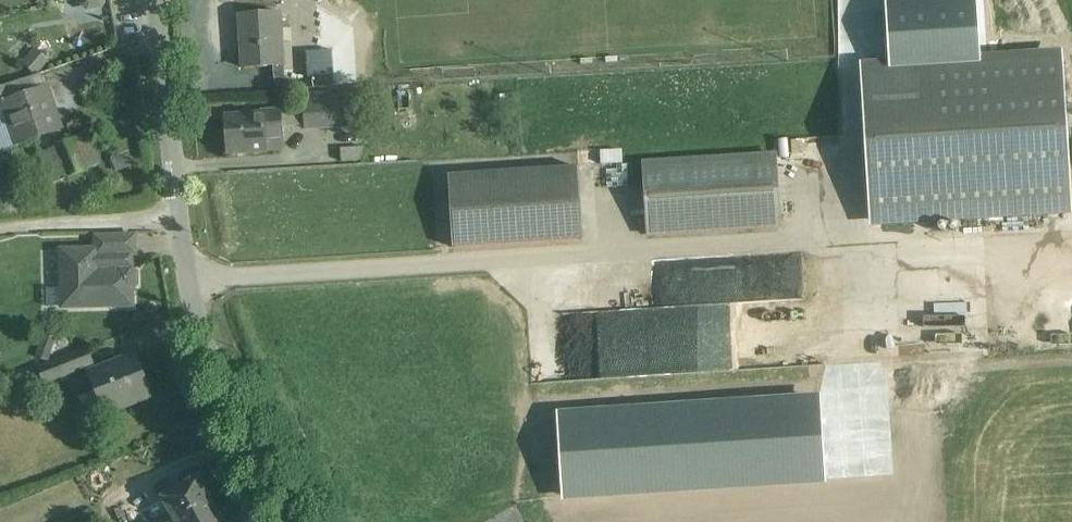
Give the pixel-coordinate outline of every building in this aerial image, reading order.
[(282,12),(242,14),(245,67),(274,66),(275,75),(284,74),(283,65),(285,65),(282,12)] [(1059,57),(864,68),(873,221),(1068,210),(1059,57)] [(0,89),(0,106),(4,105),(3,102),(25,95),(21,82),(0,89)] [(45,88),(26,95),(41,138),(60,131),(45,88)] [(0,106),(0,145),(2,151),(41,138),(26,95),(25,95),(3,102),(4,105),(0,106)] [(348,103),(303,105),(303,110),(304,126),(304,128),(349,126),(348,103)] [(303,110),(294,111),(295,126),(304,126),(303,110)] [(262,114),(225,116),(227,154),(266,152),(283,150),(282,127),(295,126),(294,111),(281,111),(262,112),(262,114)] [(88,134),(54,148),(67,178),(100,164),(88,134)] [(363,147),(341,148),(342,162),(363,160),(363,147)] [(54,148),(39,154),(52,184),(67,178),(54,148)] [(775,155),(643,163),(648,235),(779,227),(775,155)] [(578,168),(448,176),(452,247),(582,239),(578,168)] [(135,236),(96,237),(96,250),(122,249),(122,255),(135,255),(135,236)] [(96,250),(61,251),(62,290),(79,290),(80,307),(132,306),(132,289),(136,285),(136,274),(131,270),(131,268),(122,268),(122,255),(122,249),(96,250)] [(796,263),(725,266),(726,301),(798,298),(796,263)] [(968,269),(897,272),(898,308),(970,305),(968,269)] [(904,334),(903,324),(883,325),(884,358),(977,354),(976,331),(904,334)] [(44,337),(37,358),(47,361),(54,340),(44,337)] [(88,350),(58,361),(64,376),(94,364),(88,350)] [(133,356),(87,374),(104,417),(150,399),(133,356)] [(58,361),(35,370),(41,384),(64,376),(58,361)] [(184,487),(180,479),(173,483),(177,491),(163,499),(170,512),(175,521),(210,502),(198,479),(184,487)] [(175,521),(176,521),(223,521),(233,516),(231,511),(223,509),(217,513),(210,502),(175,521)] [(175,521),(170,512),(153,521),(176,521),(175,521)]
